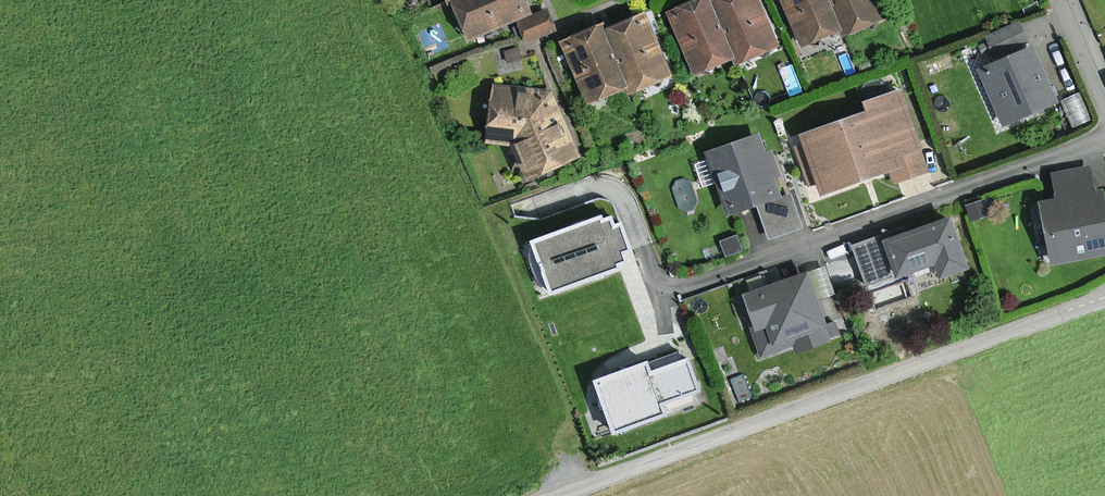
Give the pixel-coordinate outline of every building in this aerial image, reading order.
[(529,13),(523,0),(453,0),(450,1),(465,39),(529,13)] [(735,57),(713,2),(712,0),(699,0),(667,13),(693,74),(735,57)] [(757,0),(718,0),(713,2),(735,57),(737,62),(776,46),(757,0)] [(841,27),(830,0),(783,0),(801,44),(841,27)] [(875,0),(830,0),(841,27),(845,36),(883,20),(875,0)] [(554,29),(546,11),(519,23),(527,41),(554,29)] [(670,76),(647,16),(608,32),(629,85),(631,91),(670,76)] [(585,102),(629,85),(608,32),(605,23),(561,40),(585,102)] [(1020,24),(987,38),(995,58),(1029,44),(1020,24)] [(1036,49),(979,72),(1000,126),(1057,104),(1036,49)] [(486,141),(514,145),(527,177),(578,155),(551,92),(494,84),(486,141)] [(889,169),(893,182),(927,171),(900,90),(864,102),(868,112),(802,135),(821,192),(889,169)] [(799,227),(789,195),(780,198),(773,177),(779,175),(772,152),(765,154),(759,134),(707,153),(729,214),(758,205),(769,236),(799,227)] [(1039,203),(1049,262),(1104,252),(1104,204),(1103,190),(1097,191),(1092,166),(1052,173),(1057,200),(1039,203)] [(518,227),(544,304),(634,274),(607,197),(518,227)] [(855,250),(868,287),(895,278),(935,264),(940,278),(966,268),(948,217),(882,241),(855,250)] [(812,272),(730,300),(754,366),(791,353),(795,362),(838,347),(812,272)] [(654,361),(596,381),(615,438),(670,420),(665,404),(704,391),(693,359),(658,371),(654,361)]
